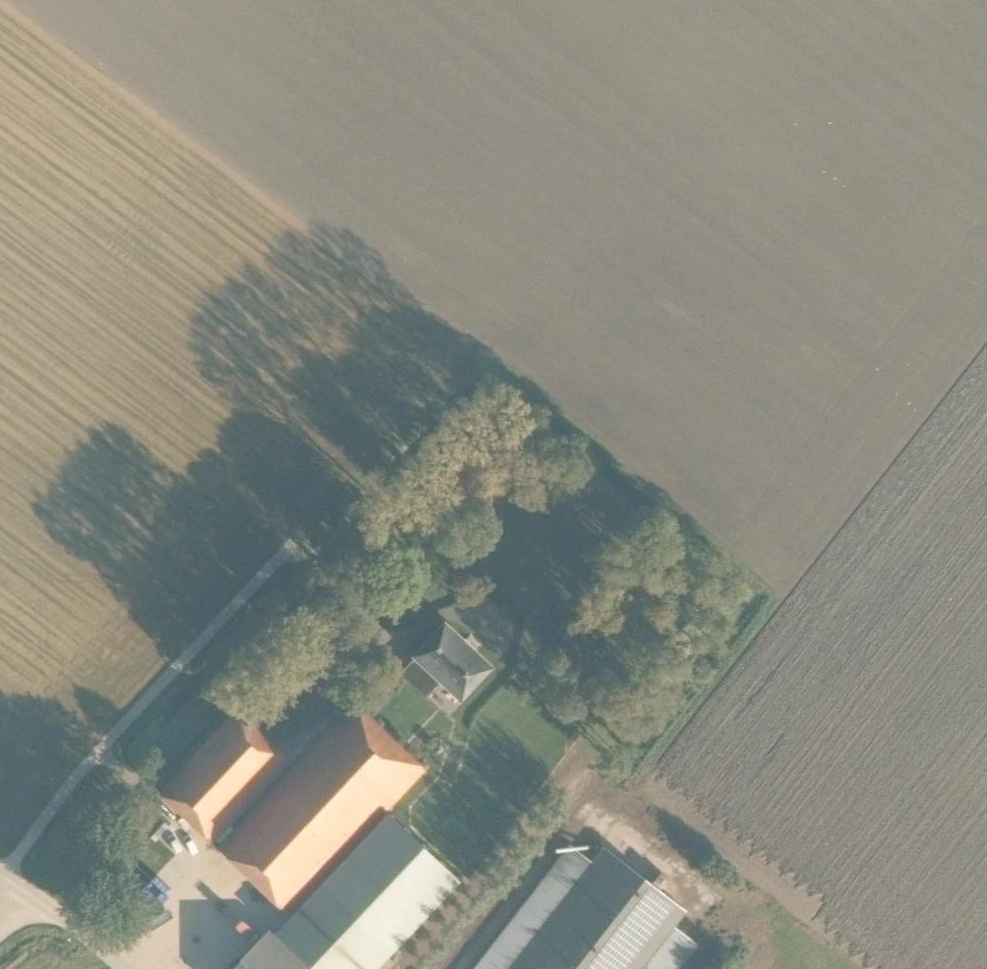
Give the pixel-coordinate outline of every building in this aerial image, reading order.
[(463,699),(493,666),(447,623),(416,656),(418,657),(403,673),(427,696),(442,680),(463,699)] [(385,693),(374,683),(219,848),(290,914),(427,768),(367,712),(385,693)] [(238,709),(160,792),(213,842),(292,759),(238,709)] [(276,935),(312,968),(374,968),(462,879),(391,812),(276,935)] [(698,944),(686,935),(675,926),(679,920),(686,911),(675,902),(605,846),(593,862),(571,844),(473,968),(678,968),(698,944)] [(276,935),(271,931),(235,968),(312,968),(276,935)]
